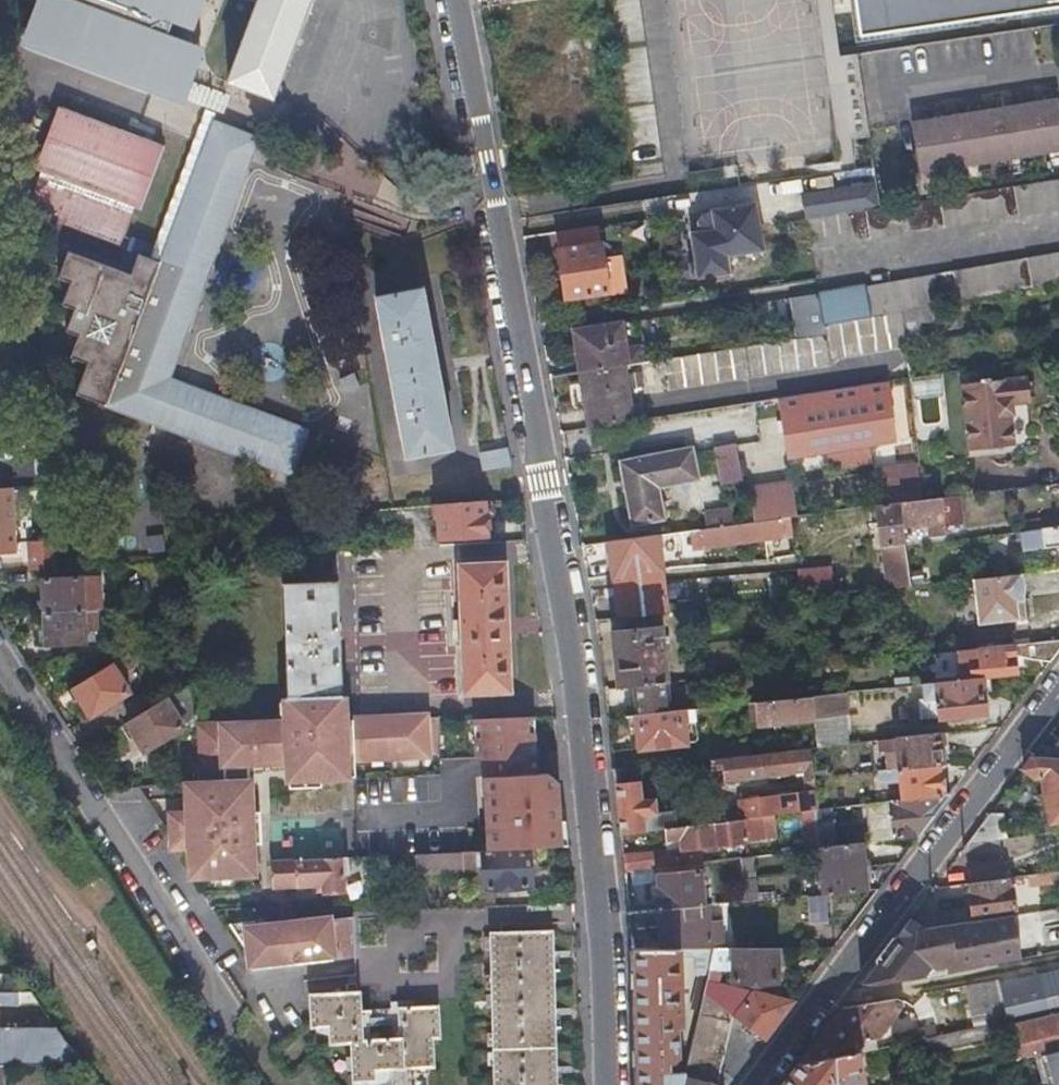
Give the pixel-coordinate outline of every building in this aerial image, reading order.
[(28,35),(183,93),(193,67),(201,45),(167,32),(172,19),(190,25),(199,0),(42,0),(28,35)] [(228,81),(275,98),(311,0),(259,0),(228,81)] [(857,32),(852,0),(842,0),(847,33),(857,32)] [(857,32),(861,57),(1058,26),(1058,0),(852,0),(857,32)] [(992,109),(982,111),(980,101),(958,105),(959,115),(940,118),(939,108),(917,111),(918,122),(910,123),(918,175),(1058,151),(1058,105),(1056,88),(1044,90),(1046,101),(1024,104),(1023,94),(1000,98),(1003,108),(992,109)] [(164,146),(60,108),(37,173),(44,175),(31,211),(121,245),(134,208),(141,211),(164,146)] [(161,262),(106,405),(292,475),(309,429),(171,375),(252,157),(260,137),(214,120),(161,262)] [(805,223),(809,250),(1058,208),(1058,179),(805,223)] [(704,230),(688,233),(695,276),(726,271),(724,263),(734,254),(761,249),(753,202),(711,208),(712,219),(704,230)] [(605,272),(608,272),(611,272),(610,263),(604,264),(598,223),(552,228),(561,299),(607,293),(605,272)] [(792,338),(822,334),(820,321),(898,308),(1058,282),(1058,249),(786,297),(792,338)] [(75,393),(106,405),(161,262),(139,253),(131,274),(69,250),(58,277),(70,282),(62,303),(74,308),(66,330),(78,335),(70,356),(87,363),(75,393)] [(418,285),(374,294),(405,455),(449,446),(418,285)] [(655,359),(657,367),(658,374),(665,374),(667,388),(826,365),(825,358),(902,347),(898,308),(820,321),(822,334),(792,338),(655,359)] [(571,330),(578,372),(622,364),(639,362),(636,346),(625,348),(621,322),(571,330)] [(622,364),(578,372),(583,406),(627,399),(622,364)] [(959,387),(967,452),(1013,447),(1009,417),(1012,417),(1010,407),(1029,405),(1025,379),(989,383),(989,380),(981,381),(981,384),(959,387)] [(891,439),(890,432),(889,425),(906,422),(903,392),(886,394),(884,381),(778,397),(785,455),(891,439)] [(631,419),(627,399),(583,406),(587,426),(631,419)] [(732,442),(721,444),(709,446),(714,480),(737,476),(732,442)] [(968,458),(1013,452),(1013,447),(967,452),(968,458)] [(480,469),(509,466),(507,448),(478,451),(480,469)] [(650,483),(670,480),(690,477),(686,448),(617,457),(626,520),(655,517),(650,483)] [(918,468),(833,480),(749,491),(751,519),(922,497),(918,468)] [(15,552),(12,489),(0,489),(0,553),(15,552)] [(981,511),(979,497),(955,500),(956,513),(981,511)] [(456,501),(457,518),(458,536),(489,533),(486,499),(456,501)] [(942,502),(900,507),(903,535),(926,533),(927,541),(946,538),(942,502)] [(903,535),(900,507),(875,511),(882,590),(908,588),(904,549),(904,542),(903,535)] [(730,522),(730,515),(729,509),(701,513),(703,525),(730,522)] [(665,541),(668,541),(672,540),(673,546),(696,544),(697,548),(791,538),(789,521),(664,535),(665,541)] [(1055,550),(1058,549),(1058,529),(1043,531),(1045,551),(1055,550)] [(659,569),(657,553),(655,536),(607,541),(609,576),(659,569)] [(920,540),(904,542),(904,549),(921,547),(920,540)] [(54,570),(53,556),(52,542),(26,544),(28,572),(54,570)] [(502,563),(479,564),(456,565),(462,694),(509,692),(502,563)] [(797,599),(814,597),(831,596),(830,586),(828,568),(794,571),(797,599)] [(618,587),(660,581),(659,569),(609,576),(611,586),(611,587),(618,587)] [(979,581),(981,604),(984,627),(1021,624),(1016,577),(979,581)] [(42,582),(44,615),(81,612),(80,597),(79,579),(42,582)] [(333,581),(306,582),(279,583),(284,696),(339,695),(333,581)] [(662,604),(661,593),(660,581),(618,587),(619,594),(611,595),(614,618),(680,611),(687,610),(685,602),(662,604)] [(838,585),(830,586),(831,596),(859,593),(858,585),(838,587),(838,585)] [(80,597),(81,612),(93,611),(97,611),(96,596),(80,597)] [(701,600),(685,602),(687,610),(694,610),(701,609),(701,600)] [(81,612),(44,615),(46,647),(84,644),(84,630),(94,629),(93,611),(81,612)] [(611,686),(633,684),(662,682),(657,627),(605,631),(611,686)] [(1038,667),(1049,666),(1058,653),(1058,645),(938,656),(940,680),(963,678),(964,684),(987,682),(1016,679),(1015,668),(1015,659),(1035,658),(1038,667)] [(133,667),(130,662),(126,656),(121,656),(71,689),(88,717),(127,693),(118,678),(133,667)] [(1015,668),(1038,667),(1035,658),(1015,659),(1015,668)] [(128,720),(122,723),(140,751),(179,726),(177,722),(189,713),(186,682),(154,703),(128,720)] [(634,698),(636,712),(665,710),(664,700),(662,682),(633,684),(634,698)] [(988,694),(987,682),(964,684),(928,687),(929,699),(937,699),(939,719),(982,716),(981,695),(988,694)] [(120,708),(128,720),(154,703),(146,691),(120,708)] [(847,694),(813,697),(816,720),(818,747),(849,744),(847,717),(850,717),(849,706),(847,694)] [(339,695),(284,696),(285,718),(295,718),(305,719),(339,717),(339,695)] [(816,720),(813,697),(750,702),(752,723),(761,722),(761,725),(816,720)] [(685,698),(664,700),(665,710),(683,708),(685,708),(685,698)] [(709,714),(708,706),(685,708),(683,708),(683,716),(709,714)] [(665,710),(636,712),(625,713),(626,725),(637,724),(639,747),(686,743),(683,716),(683,708),(665,710)] [(350,755),(436,752),(435,713),(339,717),(305,719),(306,745),(316,744),(317,765),(343,764),(343,756),(350,755)] [(534,756),(533,736),(532,716),(465,718),(467,758),(475,758),(534,756)] [(281,768),(284,767),(287,767),(290,766),(293,764),(295,762),(297,759),(298,758),(299,755),(299,752),(298,746),(297,735),(295,718),(285,718),(190,722),(194,762),(218,761),(243,760),(280,758),(281,768)] [(284,767),(281,768),(282,796),(316,794),(316,787),(351,771),(350,755),(343,756),(343,764),(317,765),(316,744),(306,745),(305,719),(295,718),(297,735),(298,746),(299,752),(299,755),(298,758),(297,759),(295,762),(293,764),(290,766),(287,767),(284,767)] [(1058,758),(1058,737),(1051,732),(1032,758),(1058,758)] [(895,739),(898,772),(940,769),(944,769),(949,769),(945,735),(895,739)] [(739,810),(740,820),(769,816),(800,813),(813,811),(815,811),(812,779),(810,747),(709,757),(710,767),(723,766),(725,779),(804,773),(806,796),(739,803),(739,810)] [(534,756),(475,758),(476,778),(536,777),(534,756)] [(1032,758),(1023,770),(1034,775),(1044,775),(1045,792),(1038,793),(1039,803),(1047,802),(1049,822),(1051,822),(1052,831),(1058,830),(1058,758),(1032,758)] [(181,785),(182,790),(244,786),(244,787),(246,808),(254,808),(254,807),(251,779),(245,780),(243,760),(218,761),(220,782),(181,785)] [(614,780),(641,777),(639,764),(613,766),(614,780)] [(898,772),(901,801),(942,797),(940,769),(898,772)] [(490,851),(526,849),(564,847),(561,823),(557,823),(554,786),(544,776),(536,777),(476,778),(480,827),(488,827),(490,851)] [(661,828),(675,827),(673,813),(660,815),(658,795),(643,797),(641,777),(614,780),(620,833),(661,828)] [(186,842),(187,872),(252,868),(249,837),(257,836),(255,808),(254,808),(246,808),(244,787),(244,786),(182,790),(183,811),(165,813),(167,842),(186,842)] [(942,797),(901,801),(865,805),(868,843),(917,839),(950,796),(942,797)] [(860,819),(859,806),(831,809),(832,822),(860,819)] [(817,848),(834,846),(832,822),(831,809),(815,811),(813,811),(814,829),(816,848),(817,848)] [(718,813),(719,822),(740,820),(739,810),(718,813)] [(814,829),(813,811),(800,813),(802,830),(814,829)] [(965,845),(986,842),(1008,838),(1005,813),(989,815),(965,845)] [(719,822),(675,827),(661,828),(663,843),(675,842),(675,849),(756,840),(755,830),(770,828),(769,816),(740,820),(719,822)] [(488,827),(480,827),(481,851),(490,851),(488,827)] [(859,844),(838,846),(834,846),(817,848),(821,896),(864,893),(859,844)] [(528,886),(527,868),(526,849),(490,851),(481,851),(479,851),(479,864),(481,889),(528,886)] [(624,870),(650,867),(666,865),(664,850),(622,853),(624,870)] [(462,865),(479,864),(479,851),(461,852),(462,865)] [(423,854),(424,863),(424,873),(462,872),(462,865),(461,852),(423,854)] [(738,857),(743,900),(754,900),(749,855),(738,857)] [(344,858),(270,863),(271,888),(321,886),(322,894),(341,893),(340,875),(345,874),(344,858)] [(650,867),(654,906),(700,903),(698,868),(691,868),(690,862),(666,865),(650,867)] [(1027,875),(1029,888),(1058,884),(1056,871),(1027,875)] [(965,896),(966,906),(967,912),(1008,906),(1007,891),(1003,891),(1002,879),(966,883),(968,896),(965,896)] [(804,897),(805,909),(805,921),(822,920),(821,896),(804,897)] [(700,903),(654,906),(658,948),(709,948),(709,939),(716,938),(716,936),(715,919),(707,920),(706,902),(700,903)] [(306,1011),(307,1026),(325,1025),(326,1043),(348,1042),(350,1084),(389,1084),(389,1069),(430,1068),(429,1039),(434,1039),(433,1008),(408,1009),(408,1004),(386,1004),(386,1015),(394,1015),(395,1041),(358,1042),(357,1015),(366,1015),(365,1010),(356,1011),(356,996),(369,995),(369,999),(485,995),(489,1084),(551,1084),(544,1084),(543,1065),(550,1065),(549,1027),(543,1027),(542,1011),(549,1010),(548,971),(542,971),(541,953),(547,953),(546,930),(489,931),(488,906),(352,913),(352,918),(354,959),(352,959),(351,959),(352,993),(305,995),(306,1011)] [(913,914),(862,981),(873,982),(877,983),(943,970),(941,957),(955,954),(957,967),(1012,957),(1006,909),(955,916),(957,929),(944,931),(943,918),(932,919),(913,914)] [(955,916),(943,918),(944,931),(957,929),(955,916)] [(352,959),(354,959),(352,918),(251,926),(249,920),(225,922),(238,943),(245,944),(248,968),(351,959),(352,959)] [(718,936),(716,936),(716,938),(709,939),(709,948),(713,948),(718,948),(718,936)] [(727,963),(729,962),(732,962),(733,981),(777,981),(778,947),(726,948),(727,963)] [(709,948),(658,948),(632,948),(635,1084),(679,1084),(684,1065),(675,1063),(676,1025),(680,1025),(681,958),(698,958),(699,973),(706,973),(709,961),(713,948),(709,948)] [(941,957),(943,970),(952,969),(957,967),(955,954),(941,957)] [(1014,1058),(1025,1055),(1040,1052),(1058,1047),(1058,967),(999,980),(1006,1015),(1008,1026),(1014,1058)] [(13,989),(12,975),(1,974),(1,982),(0,982),(0,989),(13,989)] [(974,1022),(1006,1015),(999,980),(998,975),(966,981),(974,1022)] [(704,980),(701,990),(731,1014),(763,1039),(778,1019),(744,1004),(746,998),(743,997),(745,990),(704,980)] [(0,989),(0,1026),(27,1025),(27,1017),(15,1017),(15,1009),(43,1008),(29,989),(13,989),(0,989)] [(684,1065),(679,1084),(719,1084),(714,1082),(731,1014),(701,990),(684,1065)] [(791,1002),(745,990),(743,997),(746,998),(744,1004),(778,1019),(791,1002)] [(803,1060),(863,1046),(861,1036),(882,1031),(903,1001),(896,995),(843,1007),(803,1060)] [(934,1043),(1008,1026),(1006,1015),(974,1022),(932,1031),(934,1043)] [(3,1064),(80,1063),(54,1025),(27,1025),(0,1026),(0,1064),(3,1064)] [(846,1083),(847,1081),(847,1077),(869,1072),(863,1046),(803,1060),(784,1084),(845,1084),(846,1083)] [(1040,1052),(1041,1060),(1037,1061),(1041,1078),(1046,1078),(1048,1084),(1058,1084),(1058,1047),(1040,1052)] [(1014,1058),(1020,1084),(1033,1084),(1025,1055),(1014,1058)] [(1014,1058),(1002,1061),(1009,1084),(1020,1084),(1014,1058)] [(942,1075),(917,1080),(917,1084),(942,1084),(942,1075)]
